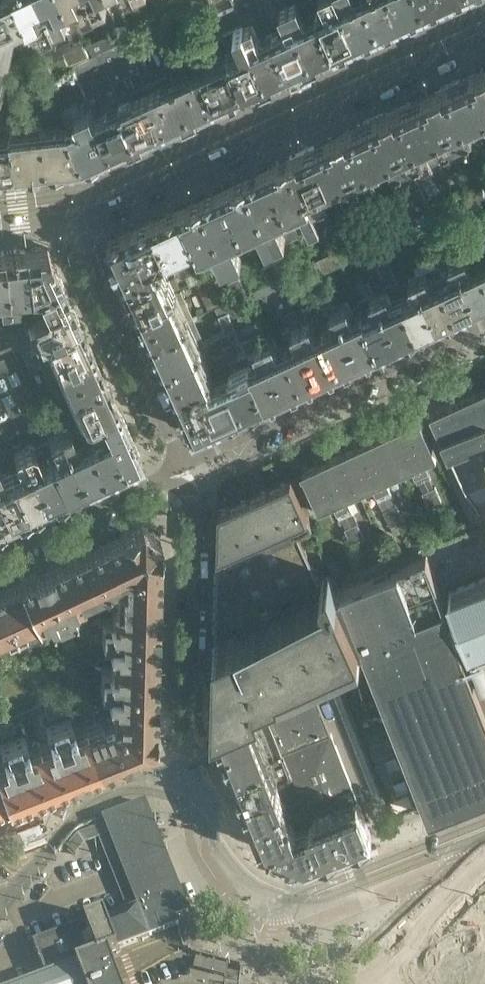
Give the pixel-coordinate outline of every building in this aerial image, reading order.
[(19,0),(0,0),(0,21),(13,24),(27,17),(19,0)] [(43,0),(19,0),(27,17),(29,21),(37,17),(44,32),(56,27),(43,0)] [(68,0),(43,0),(56,27),(67,22),(60,7),(69,3),(68,0)] [(92,0),(68,0),(69,3),(76,18),(96,9),(92,0)] [(96,9),(107,4),(106,0),(92,0),(96,9)] [(195,10),(208,4),(214,1),(213,0),(193,0),(189,1),(194,11),(195,10)] [(236,2),(235,0),(217,0),(214,1),(208,4),(213,13),(236,2)] [(261,0),(247,0),(256,19),(245,24),(269,77),(268,78),(271,84),(295,73),(261,0)] [(288,4),(277,9),(273,0),(261,0),(295,73),(315,64),(288,4)] [(318,13),(313,0),(286,0),(288,4),(315,64),(337,54),(318,13)] [(341,0),(325,0),(328,8),(318,13),(337,54),(354,46),(356,45),(356,44),(357,43),(357,42),(356,41),(355,38),(358,37),(341,0)] [(396,0),(341,0),(358,37),(404,16),(396,0)] [(424,0),(396,0),(404,16),(427,5),(424,0)] [(174,20),(182,16),(194,11),(189,1),(169,11),(174,20)] [(237,5),(214,16),(219,27),(242,16),(237,5)] [(195,10),(194,11),(182,16),(186,26),(199,20),(195,10)] [(154,29),(167,23),(174,20),(169,11),(149,20),(154,29)] [(182,16),(174,20),(167,23),(171,32),(186,26),(182,16)] [(142,35),(154,29),(149,20),(129,29),(134,39),(142,35)] [(11,31),(13,24),(0,21),(0,52),(7,53),(11,31)] [(269,77),(245,24),(233,29),(240,44),(244,47),(230,53),(246,88),(268,78),(269,77)] [(134,39),(129,29),(109,39),(114,48),(127,42),(134,39)] [(194,112),(177,75),(162,82),(142,35),(134,39),(127,42),(149,88),(166,125),(168,129),(193,117),(191,113),(194,112)] [(114,48),(109,39),(89,48),(94,58),(101,54),(114,48)] [(166,125),(149,88),(127,42),(114,48),(101,54),(123,100),(140,137),(145,135),(146,137),(156,133),(155,130),(166,125)] [(53,76),(48,67),(39,46),(36,59),(44,61),(38,89),(49,80),(53,76)] [(94,58),(89,48),(69,57),(74,67),(94,58)] [(246,88),(230,53),(230,51),(203,63),(220,100),(246,88)] [(140,137),(123,100),(101,54),(94,58),(74,67),(78,75),(91,103),(112,150),(114,149),(125,148),(132,145),(140,137)] [(53,76),(74,67),(69,57),(48,67),(53,76)] [(220,100),(203,63),(177,75),(194,112),(220,100)] [(112,150),(91,103),(78,75),(74,67),(53,76),(49,80),(52,87),(61,83),(78,119),(69,123),(86,161),(112,150)] [(484,67),(459,78),(476,117),(484,114),(484,68),(484,67)] [(459,78),(436,89),(463,151),(484,140),(484,136),(476,117),(459,78)] [(23,102),(37,90),(38,89),(26,87),(23,102)] [(467,159),(463,151),(436,89),(412,100),(430,139),(438,135),(452,165),(467,159)] [(421,143),(430,139),(412,100),(387,111),(419,180),(434,173),(421,143)] [(419,180),(387,111),(363,122),(381,161),(391,157),(401,179),(406,177),(409,183),(403,186),(411,203),(426,196),(419,180)] [(381,161),(363,122),(339,133),(367,195),(382,188),(372,165),(381,161)] [(86,161),(69,123),(12,130),(13,134),(18,169),(86,161)] [(367,195),(339,133),(315,144),(333,183),(342,179),(352,201),(367,195)] [(13,134),(0,135),(0,173),(17,171),(17,170),(18,169),(13,134)] [(333,183),(315,144),(291,155),(319,217),(334,210),(324,187),(333,183)] [(319,217),(291,155),(269,165),(289,209),(301,203),(301,208),(309,227),(321,221),(319,217)] [(289,209),(269,165),(257,171),(256,169),(250,172),(251,173),(247,175),(277,241),(287,237),(279,219),(273,216),(289,209)] [(277,241),(247,175),(243,177),(242,175),(236,178),(237,180),(225,185),(245,229),(259,222),(258,228),(267,246),(277,241)] [(245,229),(225,185),(203,195),(233,261),(243,257),(235,238),(230,236),(245,229)] [(233,261),(203,195),(202,193),(180,203),(181,205),(180,205),(195,237),(201,249),(216,242),(215,248),(223,266),(233,261)] [(407,220),(432,208),(428,199),(403,210),(407,220)] [(195,237),(180,205),(153,218),(167,250),(195,237)] [(167,250),(153,218),(129,229),(137,246),(141,244),(148,259),(152,257),(167,250)] [(148,259),(141,244),(137,246),(129,229),(108,239),(125,277),(155,263),(152,257),(148,259)] [(388,289),(398,284),(375,234),(356,243),(378,292),(399,338),(419,329),(404,297),(400,289),(390,294),(388,289)] [(60,276),(53,261),(48,248),(47,244),(30,247),(30,248),(24,248),(29,290),(37,289),(45,306),(53,307),(71,300),(60,276)] [(29,290),(24,248),(24,245),(3,248),(3,251),(2,251),(8,305),(17,304),(16,294),(13,292),(29,290)] [(318,261),(336,253),(332,245),(310,255),(313,263),(318,261)] [(482,260),(472,265),(466,251),(456,255),(478,301),(484,298),(484,266),(482,260)] [(342,267),(336,252),(336,253),(318,261),(324,275),(342,267)] [(291,273),(313,263),(310,255),(288,265),(291,273)] [(478,301),(456,255),(447,260),(453,274),(443,279),(458,311),(478,301)] [(185,269),(181,259),(171,264),(176,273),(185,269)] [(291,273),(288,265),(286,261),(264,271),(266,276),(269,283),(291,273)] [(313,263),(304,267),(307,274),(320,268),(317,261),(313,263)] [(170,293),(157,266),(156,266),(155,263),(125,277),(139,307),(170,293)] [(458,311),(443,279),(433,283),(427,269),(417,274),(438,320),(458,311)] [(200,283),(195,272),(188,275),(193,286),(200,283)] [(438,320),(417,274),(408,278),(414,292),(404,297),(419,329),(438,320)] [(248,294),(269,283),(266,276),(244,286),(248,294)] [(216,286),(212,277),(203,282),(207,291),(216,286)] [(248,294),(244,286),(240,277),(232,281),(239,297),(242,296),(248,294)] [(220,296),(216,286),(207,291),(211,300),(220,296)] [(193,317),(182,291),(180,288),(170,293),(139,307),(152,336),(193,317)] [(399,338),(378,292),(368,296),(375,310),(365,315),(380,347),(399,338)] [(224,305),(220,296),(211,300),(215,309),(224,305)] [(252,317),(242,296),(239,297),(224,305),(234,326),(252,317)] [(43,334),(79,318),(71,300),(53,307),(45,306),(43,310),(30,315),(29,321),(5,332),(12,348),(43,334)] [(380,347),(365,315),(364,312),(354,317),(347,303),(338,307),(361,356),(380,347)] [(361,356),(338,307),(329,311),(336,325),(326,330),(342,364),(361,356)] [(206,346),(205,343),(193,317),(152,336),(165,365),(197,350),(206,346)] [(91,346),(79,318),(43,334),(56,363),(91,346)] [(342,364),(326,330),(317,334),(310,320),(301,324),(323,373),(342,364)] [(323,373),(301,324),(292,329),(298,343),(289,347),(305,382),(323,373)] [(240,340),(235,329),(227,333),(231,344),(240,340)] [(5,332),(0,334),(0,354),(10,349),(12,348),(5,332)] [(231,344),(227,333),(218,337),(223,347),(229,345),(231,344)] [(305,382),(289,347),(279,352),(273,337),(263,342),(286,390),(305,382)] [(286,390),(263,342),(254,346),(261,360),(251,365),(253,368),(267,399),(286,390)] [(234,358),(229,345),(223,347),(222,348),(228,361),(234,358)] [(105,376),(91,346),(56,363),(69,393),(105,376)] [(30,395),(26,385),(22,376),(10,349),(0,354),(0,444),(43,424),(35,406),(30,395)] [(210,378),(197,350),(165,365),(177,393),(209,379),(210,378)] [(267,399),(253,368),(231,378),(245,410),(267,399)] [(38,380),(33,371),(22,376),(26,385),(38,380)] [(118,406),(105,376),(69,393),(80,418),(87,421),(98,415),(118,406)] [(245,410),(231,378),(212,386),(209,379),(177,393),(195,433),(245,410)] [(42,390),(38,380),(26,385),(30,395),(42,390)] [(431,412),(432,416),(449,452),(451,451),(484,437),(484,387),(431,412)] [(47,400),(42,390),(30,395),(35,406),(47,400)] [(141,458),(118,406),(98,415),(121,467),(141,458)] [(121,467),(98,415),(87,421),(95,437),(88,440),(103,475),(121,467)] [(444,503),(424,460),(437,454),(420,418),(400,427),(417,463),(425,481),(437,506),(444,503)] [(437,506),(425,481),(417,463),(400,427),(381,436),(398,472),(410,467),(430,509),(437,506)] [(103,475),(88,440),(77,445),(69,428),(61,432),(84,484),(103,475)] [(84,484),(61,432),(48,438),(56,455),(48,458),(64,493),(84,484)] [(405,521),(385,478),(398,472),(381,436),(361,445),(378,481),(386,499),(398,524),(405,521)] [(398,524),(386,499),(378,481),(361,445),(342,454),(359,490),(371,484),(391,527),(398,524)] [(64,493),(48,458),(38,463),(39,460),(34,448),(30,446),(23,449),(46,501),(64,493)] [(46,501),(23,449),(14,453),(13,457),(18,468),(23,470),(12,475),(28,510),(46,501)] [(366,539),(346,496),(359,490),(342,454),(322,463),(339,499),(347,517),(359,542),(366,539)] [(359,542),(347,517),(339,499),(322,463),(303,472),(319,508),(332,502),(352,545),(359,542)] [(12,475),(1,481),(2,475),(0,471),(0,498),(9,518),(28,510),(12,475)] [(366,653),(337,589),(338,589),(331,572),(324,575),(318,577),(298,533),(313,526),(291,477),(219,509),(217,569),(216,639),(214,701),(213,721),(214,721),(249,705),(308,679),(310,678),(366,653)] [(0,498),(0,523),(9,518),(0,498)] [(157,604),(159,535),(141,523),(98,543),(112,574),(122,569),(126,576),(125,588),(120,587),(120,598),(112,598),(112,603),(117,603),(120,603),(157,604)] [(112,574),(98,543),(65,559),(80,593),(98,584),(101,594),(105,592),(103,582),(113,577),(112,574)] [(341,587),(366,651),(374,672),(423,795),(427,807),(430,813),(437,810),(484,791),(484,682),(483,677),(484,676),(484,578),(449,592),(455,608),(449,610),(427,553),(375,573),(341,587)] [(80,593),(65,559),(19,580),(19,581),(36,617),(47,611),(53,624),(76,613),(71,602),(82,597),(80,593)] [(19,581),(0,590),(0,633),(4,631),(8,639),(26,630),(23,623),(36,617),(19,581)] [(156,656),(157,604),(120,603),(117,603),(117,616),(102,615),(102,635),(102,642),(115,643),(115,654),(156,656)] [(33,657),(28,647),(24,649),(28,659),(33,657)] [(28,659),(24,649),(19,651),(24,661),(28,659)] [(155,705),(156,656),(115,654),(114,666),(101,666),(101,692),(114,693),(114,703),(118,704),(155,705)] [(330,733),(308,679),(249,705),(214,721),(233,771),(270,756),(283,751),(330,733)] [(54,712),(49,702),(44,705),(48,714),(54,712)] [(154,744),(155,705),(118,704),(118,718),(112,720),(111,717),(100,721),(98,717),(85,722),(86,727),(101,764),(154,744)] [(101,764),(86,727),(75,731),(69,717),(44,727),(50,741),(39,745),(55,783),(101,764)] [(12,730),(8,720),(3,722),(7,732),(12,730)] [(359,803),(354,790),(331,733),(330,733),(283,751),(293,776),(294,776),(303,799),(298,801),(308,826),(321,857),(323,857),(372,837),(371,835),(364,817),(359,803)] [(39,745),(28,750),(22,736),(0,745),(0,747),(5,759),(0,761),(0,781),(8,800),(8,801),(55,783),(39,745)] [(293,776),(283,751),(270,756),(233,771),(243,796),(279,782),(293,776)] [(288,805),(279,782),(243,796),(252,819),(288,805)] [(308,826),(298,801),(288,805),(291,814),(298,812),(301,820),(295,824),(298,830),(308,826)] [(108,975),(109,974),(109,972),(107,973),(103,963),(105,962),(105,961),(106,961),(111,959),(110,957),(109,956),(112,955),(112,954),(116,953),(116,954),(118,953),(117,949),(152,936),(151,934),(163,930),(164,931),(165,930),(165,929),(176,925),(177,926),(179,925),(178,924),(175,918),(177,917),(177,916),(186,912),(187,913),(189,913),(181,894),(179,895),(175,883),(177,882),(176,881),(174,881),(170,870),(171,869),(171,868),(169,868),(165,857),(166,856),(166,855),(164,855),(159,844),(161,843),(161,842),(159,842),(154,831),(156,830),(156,829),(145,803),(103,819),(104,820),(106,827),(136,901),(33,941),(47,975),(26,983),(111,983),(108,975)] [(298,830),(295,824),(291,814),(288,805),(252,819),(262,844),(298,830)] [(308,826),(298,830),(262,844),(306,863),(321,857),(308,826)] [(484,981),(484,966),(449,932),(423,959),(449,983),(483,983),(484,981)] [(476,956),(484,965),(484,946),(476,956)]
